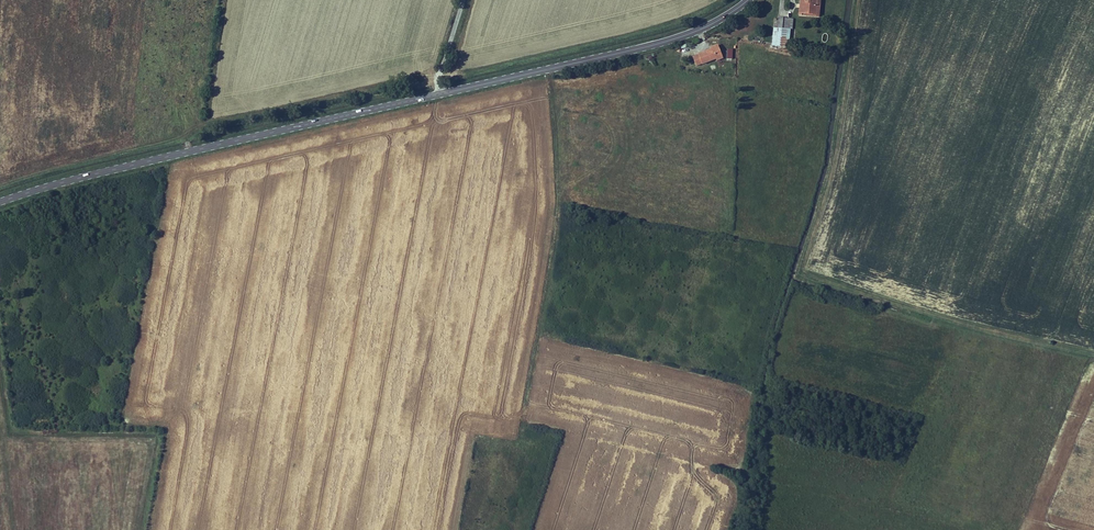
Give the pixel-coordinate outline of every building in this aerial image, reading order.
[(803,10),(819,12),(820,3),(817,2),(817,0),(804,0),(803,10)] [(781,14),(778,42),(781,43),(783,25),(790,26),(788,44),(791,44),(794,16),(781,14)] [(713,47),(700,52),(704,62),(718,57),(718,59),(725,56),(719,43),(715,45),(713,47)]
